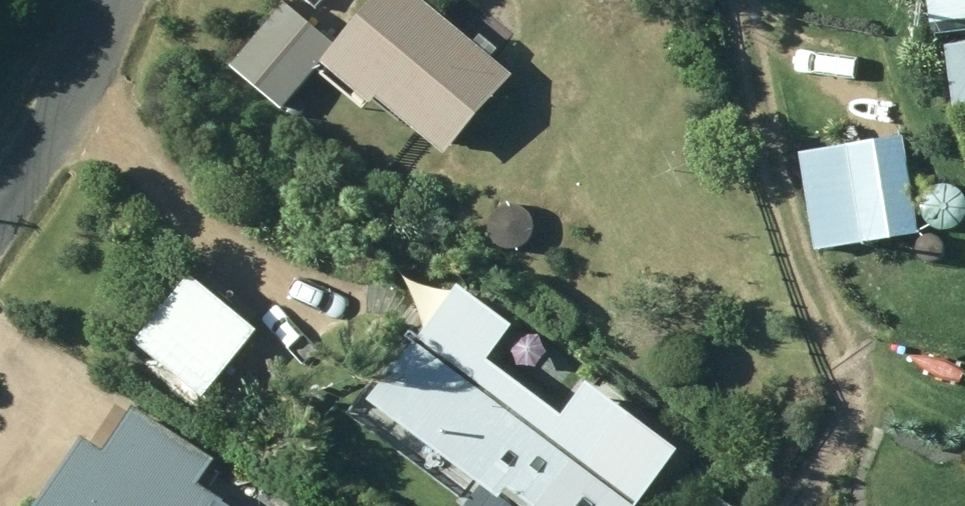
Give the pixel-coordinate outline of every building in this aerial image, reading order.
[(423,0),(373,0),(336,44),(283,1),(228,66),(281,109),(320,63),(370,105),(375,99),(444,157),(513,75),(489,56),(497,47),(480,33),(473,42),(423,0)] [(477,30),(485,17),(477,4),(462,3),(454,17),(461,30),(477,30)] [(943,46),(952,111),(964,110),(964,43),(943,46)] [(815,252),(919,235),(903,136),(799,153),(815,252)] [(938,259),(943,249),(940,238),(930,232),(919,237),(914,247),(917,257),(928,263),(938,259)] [(132,343),(200,399),(257,331),(248,324),(256,314),(207,273),(199,282),(189,274),(132,343)] [(498,501),(507,490),(528,505),(554,505),(580,471),(592,480),(637,419),(586,380),(560,414),(486,358),(512,324),(456,281),(365,401),(498,501)] [(528,356),(529,369),(541,375),(553,368),(552,355),(540,347),(528,356)] [(197,483),(212,461),(133,406),(101,453),(81,439),(35,505),(230,505),(197,483)] [(739,505),(717,491),(708,505),(739,505)]
